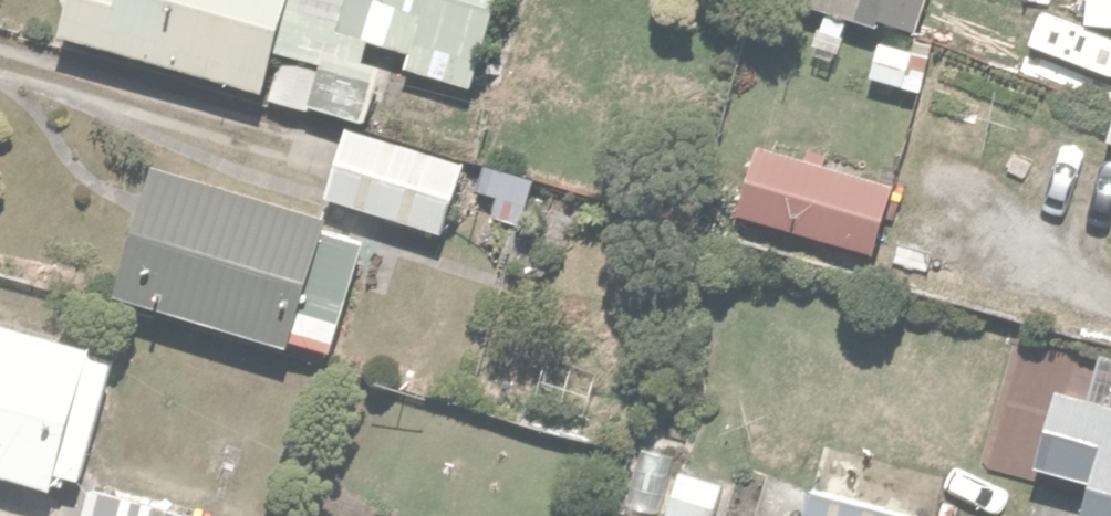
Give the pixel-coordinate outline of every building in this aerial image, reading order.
[(55,16),(369,105),(385,49),(502,82),(525,0),(60,0),(55,16)] [(925,22),(931,0),(847,0),(925,22)] [(345,114),(325,184),(448,219),(468,149),(345,114)] [(876,238),(893,176),(757,138),(740,199),(876,238)] [(147,150),(112,278),(337,341),(368,231),(329,220),(334,202),(147,150)] [(471,193),(495,198),(532,206),(542,170),(482,156),(471,193)] [(953,259),(964,217),(901,199),(890,241),(953,259)] [(79,482),(120,340),(0,305),(0,460),(79,482)] [(1051,377),(1034,451),(1088,463),(1076,515),(1110,515),(1110,391),(1051,377)] [(827,432),(803,515),(963,515),(975,472),(827,432)] [(80,515),(224,515),(224,514),(91,476),(80,515)]
